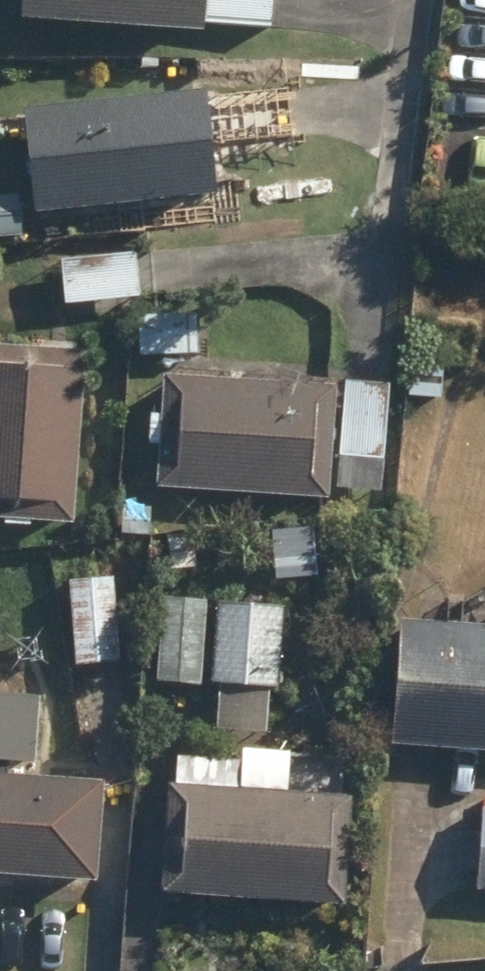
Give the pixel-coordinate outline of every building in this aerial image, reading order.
[(204,38),(204,29),(271,33),(273,0),(26,0),(24,27),(204,38)] [(23,119),(35,221),(216,202),(211,149),(279,141),(273,99),(207,106),(206,100),(23,119)] [(11,247),(9,230),(0,231),(0,249),(11,247)] [(19,231),(20,246),(46,245),(45,230),(19,231)] [(63,268),(67,311),(140,303),(136,261),(63,268)] [(141,361),(197,362),(197,322),(141,321),(141,361)] [(74,533),(86,363),(0,356),(0,526),(74,533)] [(412,401),(440,401),(440,366),(413,365),(412,401)] [(157,496),(330,506),(336,395),(164,385),(162,423),(152,423),(150,453),(159,453),(157,496)] [(343,494),(383,496),(389,390),(347,388),(343,494)] [(124,533),(150,533),(150,514),(124,514),(124,533)] [(284,560),(326,559),(326,535),(283,536),(284,560)] [(169,543),(172,576),(195,573),(194,542),(169,543)] [(484,759),(484,566),(484,565),(471,573),(483,594),(462,607),(459,635),(392,630),(384,752),(484,759)] [(265,590),(289,590),(289,578),(265,577),(265,590)] [(70,589),(77,672),(120,668),(114,585),(70,589)] [(158,688),(203,692),(208,613),(163,610),(158,688)] [(219,735),(265,738),(268,693),(280,694),(285,617),(220,612),(214,688),(222,689),(219,735)] [(164,900),(345,910),(352,808),(326,806),(328,774),(287,771),(289,761),(246,757),(244,771),(179,767),(177,798),(170,796),(164,900)] [(98,890),(103,790),(0,784),(0,884),(98,890)]
